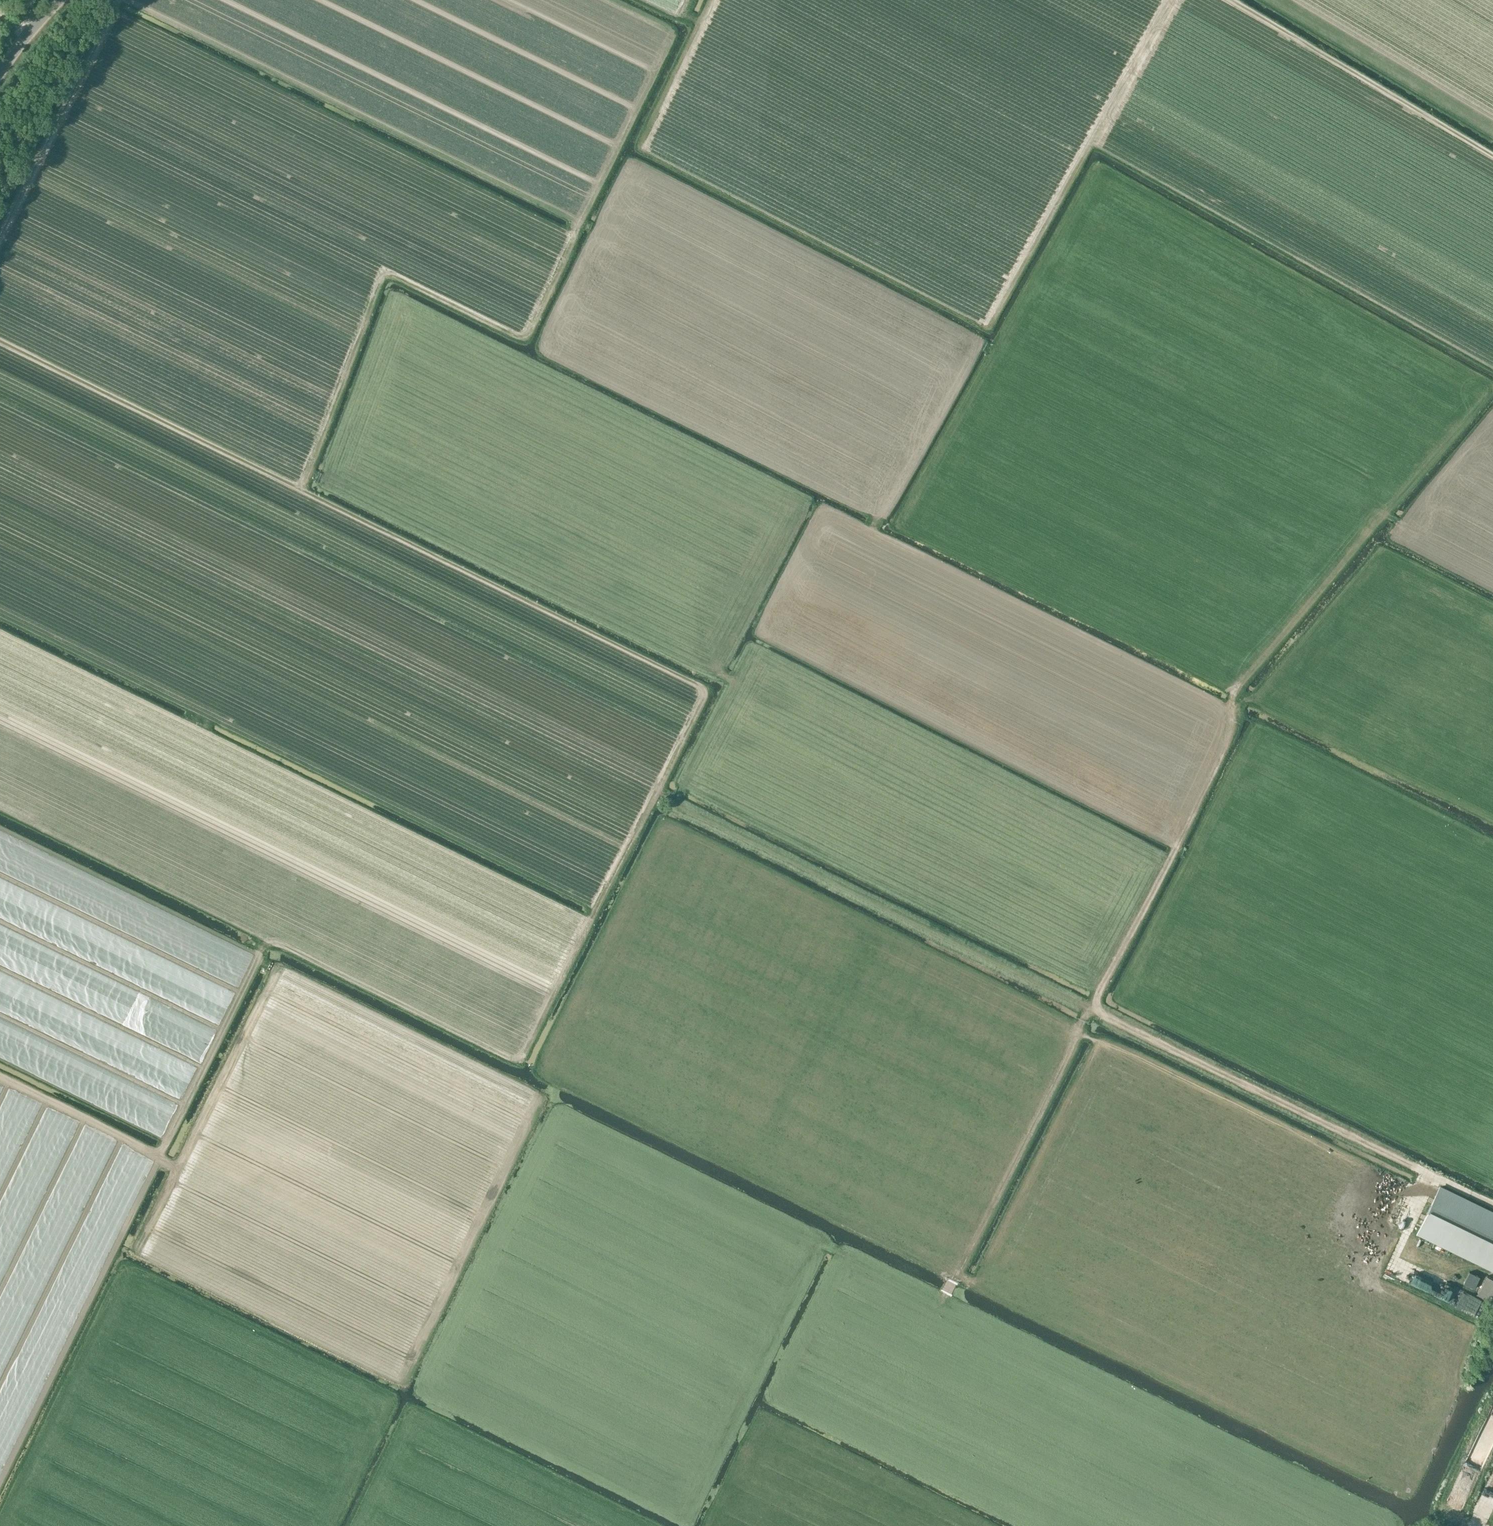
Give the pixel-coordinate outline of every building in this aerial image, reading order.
[(1405,1190),(1407,1184),(1400,1182),(1398,1188),(1405,1190)] [(1418,1233),(1492,1270),(1492,1211),(1441,1186),(1418,1233)] [(1477,1294),(1492,1302),(1492,1278),(1487,1275),(1477,1294)] [(1489,1418),(1484,1429),(1492,1433),(1492,1420),(1489,1418)] [(1492,1505),(1492,1496),(1482,1491),(1473,1512),(1488,1518),(1492,1505)]
